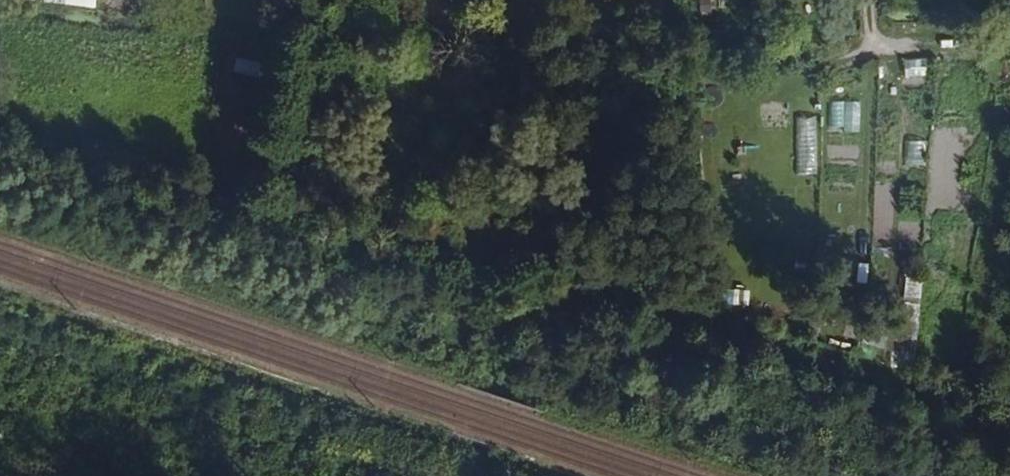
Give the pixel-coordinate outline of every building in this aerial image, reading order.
[(891,348),(890,367),(915,368),(918,278),(903,277),(902,302),(887,302),(886,321),(870,320),(869,347),(891,348)]
